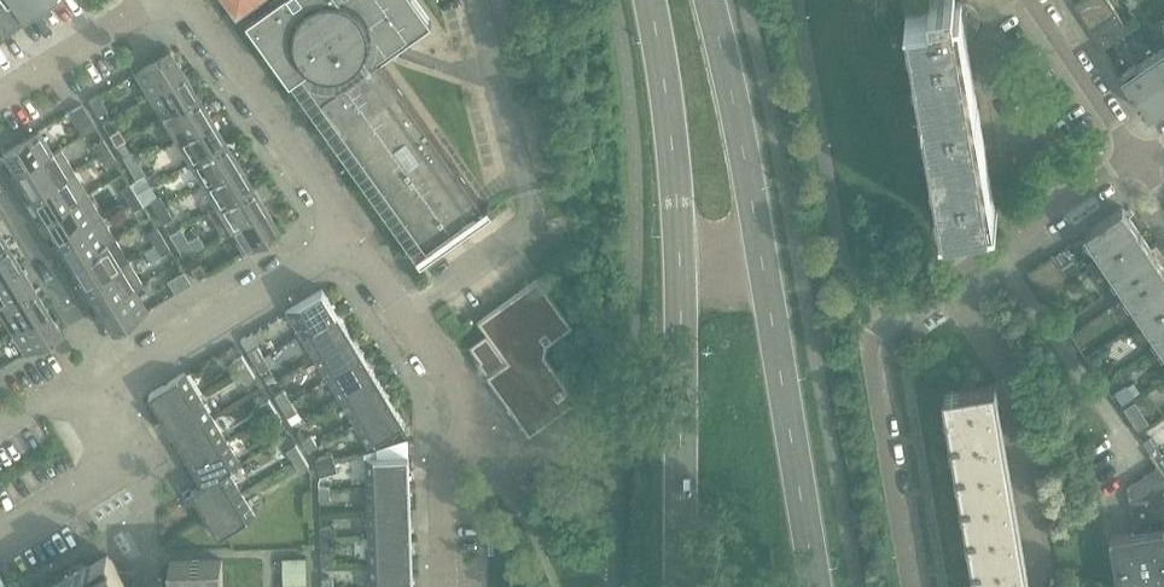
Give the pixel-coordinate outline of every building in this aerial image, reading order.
[(3,35),(51,0),(0,0),(0,31),(3,35)] [(418,254),(422,261),(493,210),(489,204),(485,206),(381,60),(388,55),(397,59),(401,46),(432,23),(416,0),(274,0),(248,19),(291,79),(302,72),(309,82),(306,92),(318,96),(319,95),(321,99),(320,100),(426,248),(418,254)] [(962,5),(962,2),(956,3),(955,0),(931,0),(932,7),(924,8),(923,3),(915,5),(916,10),(906,11),(907,14),(908,14),(943,219),(942,219),(942,222),(997,212),(997,210),(996,210),(967,38),(966,38),(965,30),(972,25),(960,5),(962,5)] [(1074,4),(1090,28),(1116,10),(1109,0),(1079,0),(1074,4)] [(1116,10),(1090,28),(1104,48),(1129,30),(1116,10)] [(1117,78),(1135,105),(1140,101),(1149,115),(1163,105),(1163,47),(1122,75),(1117,78)] [(184,74),(170,50),(134,72),(148,95),(184,74)] [(184,74),(148,95),(161,118),(197,96),(184,74)] [(97,95),(88,100),(95,112),(104,106),(97,95)] [(197,96),(161,118),(175,140),(211,118),(197,96)] [(82,104),(69,112),(83,135),(96,127),(82,104)] [(211,118),(175,140),(188,162),(224,141),(211,118)] [(118,129),(109,135),(115,146),(125,140),(118,129)] [(38,130),(2,152),(16,175),(52,153),(38,130)] [(102,138),(93,144),(99,155),(109,149),(102,138)] [(224,141),(188,162),(202,185),(238,163),(224,141)] [(52,153),(16,175),(30,198),(74,171),(60,148),(52,153)] [(109,149),(99,155),(106,166),(116,160),(109,149)] [(132,151),(122,157),(129,168),(139,162),(132,151)] [(139,162),(129,168),(136,179),(145,173),(139,162)] [(238,163),(202,185),(216,207),(251,185),(238,163)] [(74,171),(30,198),(43,220),(87,193),(74,171)] [(129,183),(120,189),(127,200),(136,194),(129,183)] [(251,185),(216,207),(207,212),(221,234),(229,229),(265,207),(251,185)] [(87,193),(43,220),(57,242),(101,215),(87,193)] [(136,194),(127,200),(133,211),(143,205),(136,194)] [(159,196),(149,202),(156,213),(166,207),(159,196)] [(166,207),(156,213),(163,224),(172,218),(166,207)] [(265,207),(229,229),(243,252),(279,231),(265,207)] [(1086,232),(1087,234),(1120,283),(1121,284),(1127,293),(1128,294),(1163,348),(1163,268),(1152,249),(1130,217),(1125,209),(1123,207),(1086,232)] [(101,215),(57,242),(70,265),(114,238),(101,215)] [(157,228),(147,233),(154,244),(163,239),(157,228)] [(179,229),(169,235),(176,246),(186,240),(179,229)] [(114,238),(70,265),(84,287),(128,260),(114,238)] [(163,239),(154,244),(160,255),(170,249),(163,239)] [(0,246),(0,277),(20,265),(6,242),(0,246)] [(1053,254),(1040,263),(1057,289),(1070,280),(1053,254)] [(128,260),(84,287),(97,309),(133,287),(141,282),(128,260)] [(200,263),(190,269),(197,280),(207,274),(200,263)] [(1040,263),(1027,272),(1044,298),(1057,289),(1040,263)] [(0,277),(0,307),(33,287),(20,265),(0,277)] [(184,273),(174,279),(181,290),(191,284),(184,273)] [(478,320),(487,333),(470,346),(480,361),(477,363),(482,369),(484,367),(490,374),(487,376),(530,436),(579,401),(546,356),(548,345),(574,327),(538,277),(478,320)] [(0,307),(0,313),(11,331),(47,309),(33,287),(0,307)] [(133,287),(97,309),(111,332),(147,311),(133,287)] [(323,289),(287,311),(301,334),(337,312),(323,289)] [(25,354),(61,333),(47,309),(11,331),(25,354)] [(337,312),(301,334),(315,356),(351,334),(337,312)] [(351,334),(315,356),(328,379),(364,357),(351,334)] [(253,348),(246,336),(241,339),(248,351),(253,348)] [(253,348),(248,351),(255,362),(264,357),(257,346),(253,348)] [(242,355),(233,361),(239,372),(249,366),(242,355)] [(264,357),(255,362),(261,373),(271,367),(264,357)] [(364,357),(328,379),(342,401),(378,379),(364,357)] [(249,366),(239,372),(246,382),(255,377),(249,366)] [(185,373),(149,395),(163,418),(199,396),(185,373)] [(378,379),(342,401),(355,423),(391,401),(378,379)] [(977,586),(1029,586),(998,400),(996,383),(944,392),(946,409),(947,409),(977,586)] [(1127,384),(1114,392),(1122,404),(1135,396),(1127,384)] [(285,390),(275,396),(282,407),(291,401),(285,390)] [(199,396),(163,418),(177,440),(213,418),(199,396)] [(269,400),(260,405),(266,416),(276,411),(269,400)] [(291,401),(282,407),(288,418),(298,412),(291,401)] [(391,401),(355,423),(370,446),(406,424),(391,401)] [(1136,402),(1124,409),(1131,419),(1142,412),(1136,402)] [(276,411),(266,416),(273,427),(282,421),(276,411)] [(213,418),(177,440),(190,462),(226,440),(213,418)] [(312,435),(302,441),(309,451),(318,446),(312,435)] [(228,471),(241,464),(226,440),(190,462),(204,484),(204,485),(228,470),(228,471)] [(296,444),(287,450),(294,461),(303,455),(296,444)] [(332,454),(315,459),(318,468),(335,463),(332,454)] [(303,455),(294,461),(300,472),(309,466),(303,455)] [(409,457),(367,458),(368,485),(410,484),(409,457)] [(335,463),(318,468),(321,477),(338,471),(335,463)] [(1127,487),(1135,532),(1111,536),(1119,586),(1163,586),(1163,474),(1158,466),(1127,487)] [(204,484),(191,491),(205,514),(241,493),(228,471),(228,470),(204,485),(204,484)] [(410,484),(368,485),(368,512),(411,510),(410,484)] [(330,486),(319,487),(320,499),(330,499),(330,486)] [(241,493),(205,514),(219,538),(255,516),(241,493)] [(411,510),(368,512),(369,538),(411,536),(411,510)] [(331,526),(321,526),(321,539),(332,539),(331,526)] [(411,536),(369,538),(370,564),(412,562),(411,536)] [(332,539),(321,539),(322,552),(332,551),(332,539)] [(52,586),(135,586),(134,570),(121,575),(108,553),(52,586)] [(222,560),(169,562),(170,586),(223,586),(222,560)] [(370,564),(371,586),(413,586),(412,562),(370,564)] [(323,578),(323,586),(334,586),(333,578),(323,578)]
